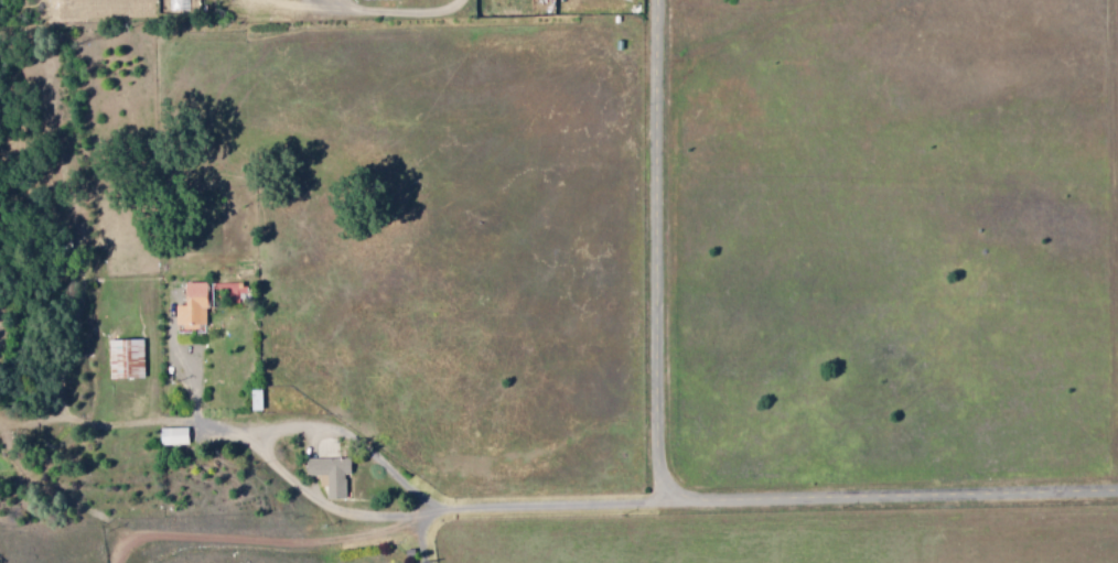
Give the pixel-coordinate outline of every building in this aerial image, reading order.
[(207,282),(184,282),(185,305),(175,305),(176,326),(184,325),(184,329),(200,328),(200,325),(206,324),(206,308),(208,308),(207,282)] [(243,283),(212,283),(212,297),(243,297),(243,283)] [(142,340),(109,340),(110,378),(143,378),(142,340)] [(264,411),(263,391),(252,391),(253,411),(264,411)] [(186,429),(159,429),(159,445),(186,444),(186,429)] [(351,456),(303,458),(304,476),(325,475),(326,499),(344,498),(343,475),(352,474),(351,456)]
